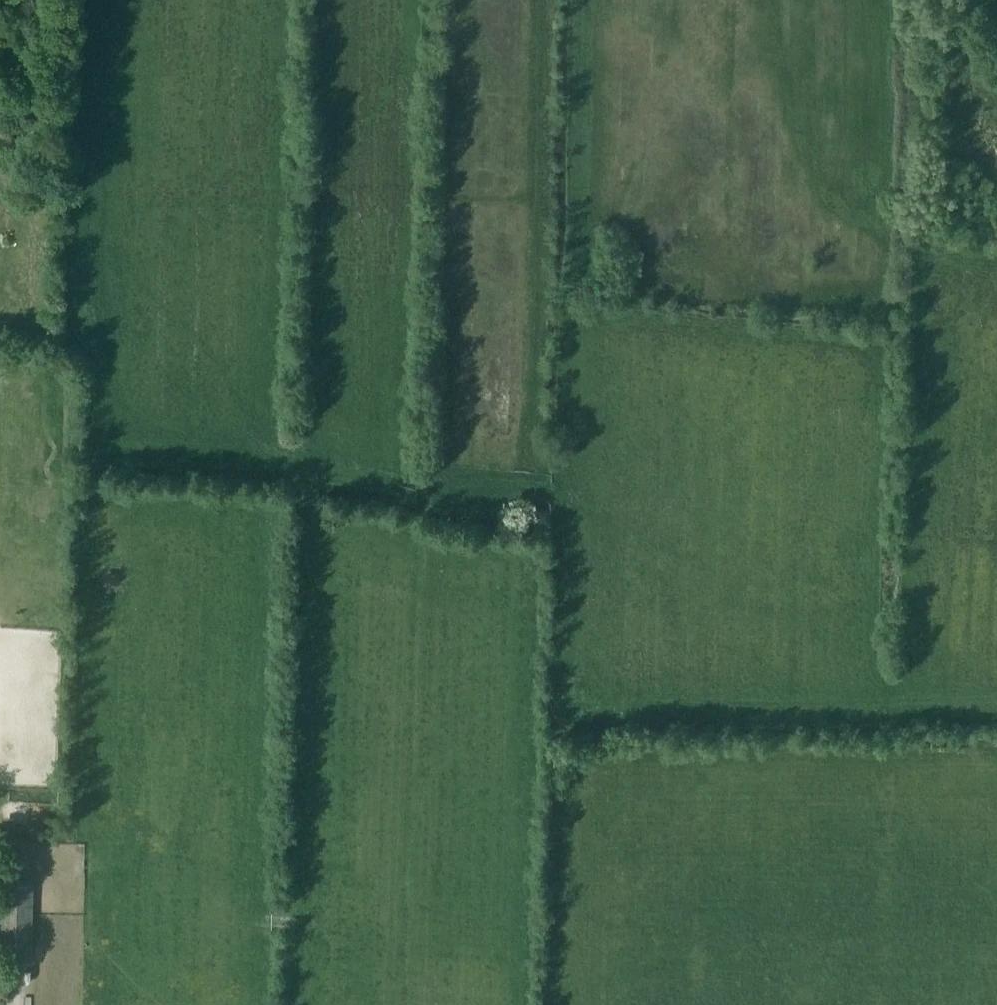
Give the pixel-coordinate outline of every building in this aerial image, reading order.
[(30,960),(32,880),(0,879),(0,892),(0,960),(30,960)]
